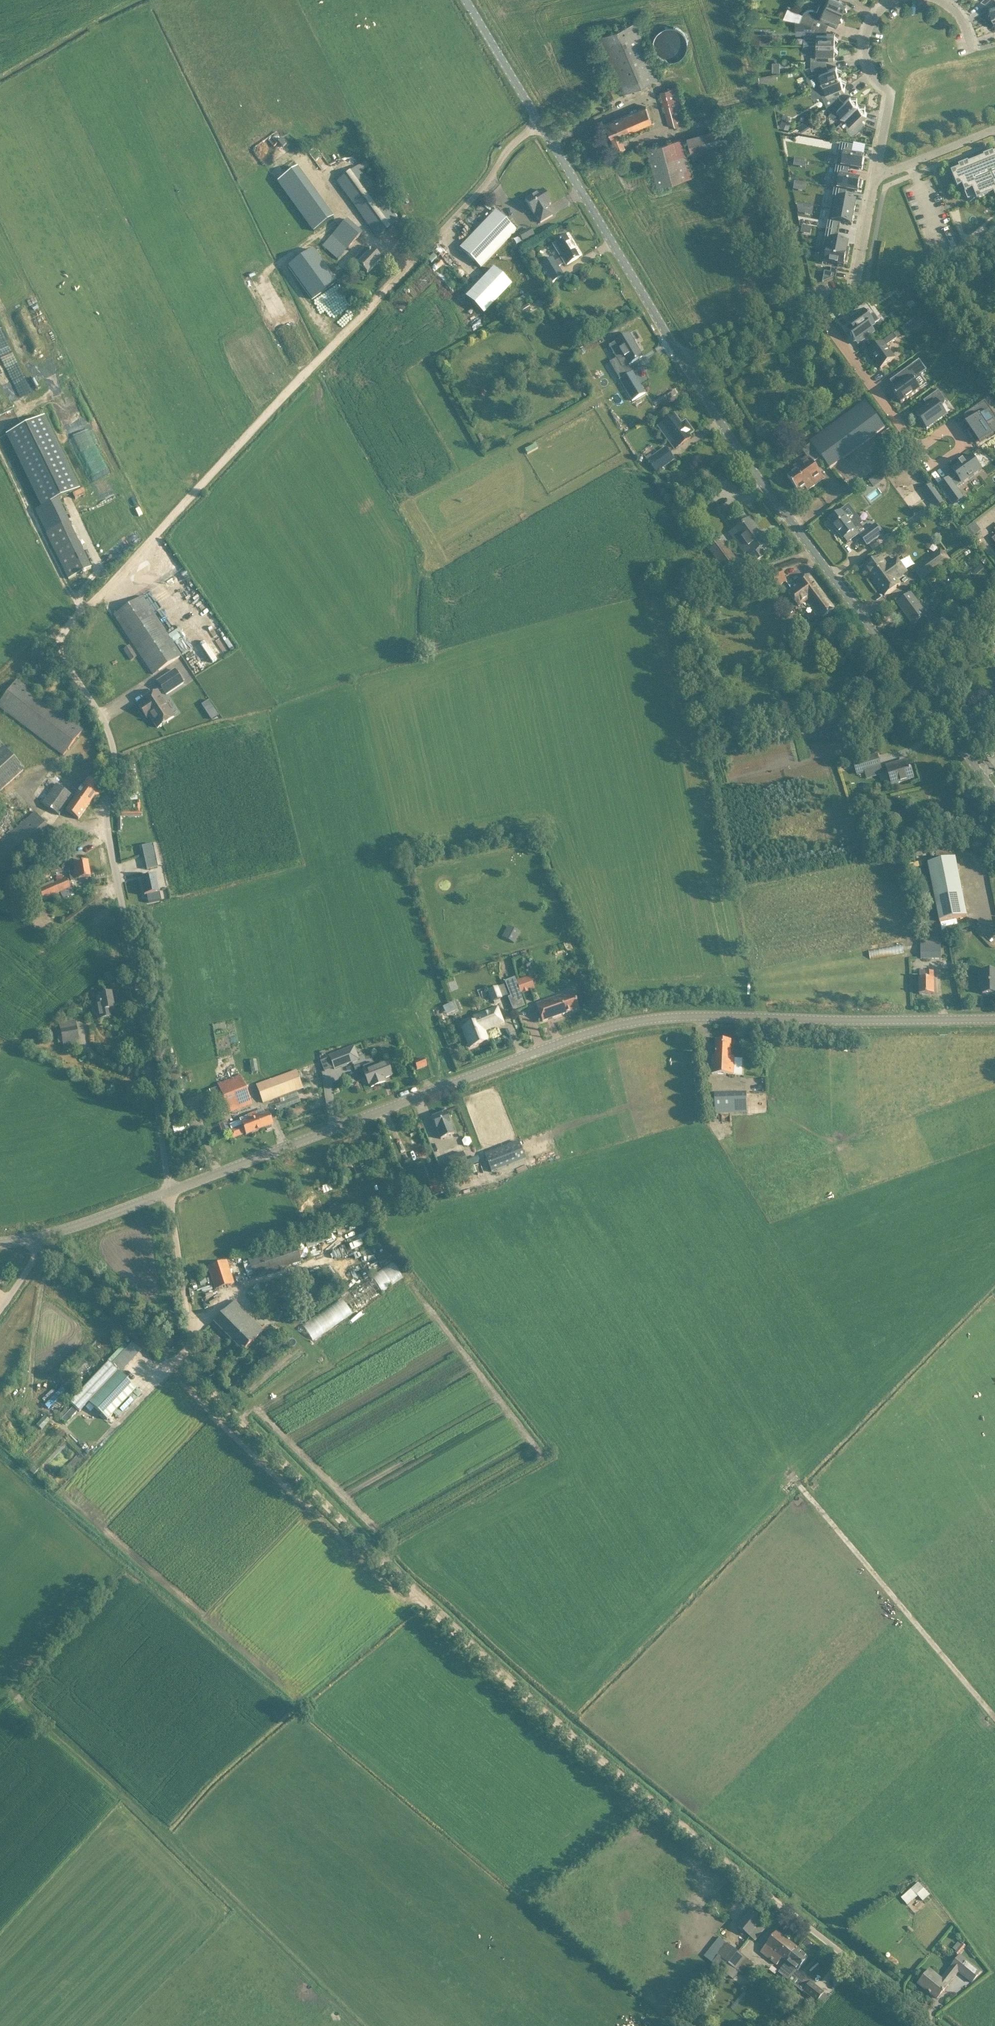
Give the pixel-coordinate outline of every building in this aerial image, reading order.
[(820,4),(842,14),(843,11),(847,9),(846,5),(847,3),(841,0),(822,0),(820,4)] [(804,21),(804,22),(825,27),(827,20),(837,25),(838,22),(843,20),(841,15),(842,14),(820,4),(818,10),(814,9),(812,9),(809,9),(807,10),(805,11),(803,12),(800,21),(804,21)] [(635,22),(598,37),(622,93),(659,78),(635,22)] [(825,33),(825,27),(804,22),(804,45),(811,45),(835,45),(835,43),(838,39),(835,35),(835,33),(825,33)] [(687,46),(687,43),(687,39),(685,36),(683,33),(681,30),(677,28),(673,26),(669,26),(665,26),(662,28),(659,29),(657,32),(654,35),(653,38),(652,42),(652,46),(653,50),(655,54),(658,57),(661,59),(664,60),(667,61),(671,61),(675,60),(679,59),(682,56),(684,53),(686,49),(687,46)] [(770,34),(760,33),(762,43),(770,44),(770,34)] [(835,45),(811,45),(811,66),(824,64),(824,57),(835,57),(835,54),(838,51),(835,47),(835,45)] [(819,86),(841,77),(840,75),(842,70),(837,68),(836,66),(827,70),(824,64),(811,66),(813,72),(807,75),(812,88),(819,86)] [(823,95),(827,106),(838,98),(836,92),(845,88),(844,86),(846,81),(842,79),(841,77),(819,86),(812,88),(810,89),(813,97),(823,95)] [(614,84),(604,88),(609,99),(619,95),(614,84)] [(687,122),(678,85),(659,91),(669,127),(687,122)] [(840,121),(841,122),(842,121),(843,120),(846,117),(859,104),(857,103),(857,97),(852,97),(850,96),(843,103),(838,98),(827,106),(832,111),(837,116),(841,120),(840,121)] [(860,106),(859,104),(846,117),(843,120),(842,121),(841,122),(844,125),(847,126),(847,128),(852,134),(855,134),(865,124),(865,121),(862,118),(867,113),(865,111),(865,106),(860,106)] [(645,106),(614,120),(605,123),(610,137),(611,137),(616,150),(625,147),(619,133),(628,129),(629,131),(652,122),(645,106)] [(691,111),(693,122),(703,120),(701,109),(691,111)] [(780,125),(789,128),(792,121),(783,118),(780,125)] [(803,123),(798,126),(801,131),(806,128),(813,124),(810,119),(803,123)] [(724,152),(718,128),(686,137),(693,160),(724,152)] [(692,177),(681,138),(647,147),(657,186),(692,177)] [(837,166),(851,169),(863,171),(865,157),(852,154),(853,146),(841,144),(837,166)] [(966,194),(968,200),(976,197),(977,201),(994,194),(994,197),(994,152),(959,167),(960,169),(951,173),(958,189),(963,187),(966,194)] [(851,169),(837,166),(832,188),(835,189),(847,191),(858,194),(861,179),(850,177),(851,169)] [(314,232),(333,218),(297,167),(278,181),(314,232)] [(399,222),(393,214),(359,167),(337,182),(377,237),(399,222)] [(831,209),(855,214),(857,201),(845,199),(847,191),(835,189),(831,209)] [(540,192),(538,191),(535,193),(535,195),(525,201),(533,215),(535,214),(540,223),(552,216),(547,206),(551,204),(542,191),(540,192)] [(855,214),(831,209),(827,230),(839,232),(841,223),(852,226),(855,214)] [(515,231),(495,212),(468,241),(460,249),(481,268),(515,232),(515,231)] [(332,236),(334,238),(347,250),(348,249),(362,233),(355,226),(347,219),(332,236)] [(530,228),(526,231),(531,239),(535,236),(530,228)] [(823,250),(847,255),(849,243),(837,241),(839,232),(827,230),(823,250)] [(558,237),(560,240),(553,245),(561,258),(555,262),(552,258),(540,265),(552,284),(564,276),(558,267),(564,264),(566,266),(581,256),(577,249),(576,249),(568,236),(569,236),(569,235),(568,236),(566,233),(562,232),(559,234),(558,237)] [(979,238),(983,246),(994,241),(994,232),(979,238)] [(368,246),(359,256),(352,263),(356,268),(358,266),(367,275),(381,259),(368,246)] [(313,250),(288,268),(312,300),(336,282),(313,250)] [(823,250),(821,263),(845,267),(847,255),(823,250)] [(455,267),(459,263),(450,255),(446,259),(455,267)] [(832,268),(830,280),(833,278),(836,279),(838,269),(832,268)] [(494,269),(466,298),(484,314),(511,285),(494,269)] [(410,287),(394,301),(403,311),(419,297),(410,287)] [(907,287),(898,291),(901,295),(909,290),(907,287)] [(38,298),(31,301),(40,328),(48,325),(38,298)] [(521,316),(531,310),(528,304),(518,310),(521,316)] [(852,327),(848,330),(852,336),(854,334),(857,338),(860,336),(863,341),(874,333),(870,328),(874,325),(868,316),(872,314),(866,304),(850,316),(852,320),(848,322),(852,327)] [(932,306),(928,310),(932,316),(937,313),(932,306)] [(918,316),(913,320),(918,327),(923,323),(918,316)] [(628,334),(620,339),(609,346),(616,359),(622,367),(627,364),(628,365),(642,357),(628,334)] [(868,353),(880,370),(896,358),(887,346),(897,339),(894,334),(868,353)] [(954,334),(948,339),(952,345),(958,340),(954,334)] [(905,348),(912,359),(918,356),(911,345),(905,348)] [(919,360),(890,381),(895,389),(892,391),(901,403),(920,389),(914,380),(927,370),(919,360)] [(515,386),(530,377),(526,371),(518,376),(518,377),(517,378),(517,379),(512,381),(515,386)] [(633,373),(620,381),(632,401),(645,393),(633,373)] [(927,428),(946,415),(940,407),(945,404),(945,400),(939,391),(928,399),(932,405),(918,415),(927,428)] [(965,415),(970,422),(966,424),(970,430),(968,431),(976,443),(978,442),(980,444),(989,438),(987,436),(993,431),(994,434),(994,416),(985,401),(965,415)] [(830,469),(837,464),(885,429),(865,402),(811,442),(812,444),(803,451),(808,458),(794,467),(797,471),(788,477),(799,492),(807,486),(810,489),(824,479),(813,464),(822,457),(830,469)] [(676,449),(683,444),(691,438),(689,435),(693,433),(685,422),(680,426),(678,422),(679,421),(674,415),(666,421),(661,425),(673,441),(671,442),(676,449)] [(44,417),(7,435),(42,507),(58,500),(79,490),(44,417)] [(665,448),(664,449),(662,446),(645,458),(647,461),(656,472),(674,460),(665,448)] [(956,488),(981,470),(971,457),(964,462),(963,461),(960,464),(953,470),(958,477),(951,482),(949,479),(940,486),(950,500),(960,493),(956,488)] [(85,471),(88,477),(105,470),(102,464),(85,471)] [(874,476),(869,481),(873,487),(879,483),(874,476)] [(931,484),(922,490),(936,509),(945,502),(931,484)] [(42,507),(36,511),(46,534),(55,552),(64,571),(69,580),(91,569),(87,560),(78,541),(69,523),(58,500),(42,507)] [(837,515),(829,521),(843,539),(844,538),(848,543),(859,535),(860,536),(868,546),(876,540),(882,535),(883,534),(875,525),(874,526),(868,530),(866,532),(861,526),(864,524),(850,505),(841,512),(837,515)] [(768,543),(763,537),(760,533),(750,519),(730,534),(735,541),(741,537),(750,550),(744,554),(744,555),(748,552),(756,562),(765,555),(760,549),(768,543)] [(736,560),(722,540),(709,550),(723,569),(736,560)] [(950,559),(946,553),(944,554),(941,549),(925,560),(926,562),(915,570),(922,580),(941,566),(950,559)] [(907,572),(900,563),(898,560),(888,567),(880,557),(866,567),(875,579),(874,580),(885,596),(900,584),(897,579),(907,572)] [(774,586),(785,582),(780,568),(769,572),(774,586)] [(789,593),(790,595),(799,606),(807,600),(818,614),(817,615),(819,618),(820,617),(822,619),(827,616),(835,610),(809,576),(801,582),(797,585),(798,586),(789,593)] [(716,607),(731,604),(728,594),(714,598),(716,607)] [(936,622),(930,614),(929,613),(927,615),(911,594),(899,603),(904,608),(905,607),(907,611),(904,613),(914,625),(919,622),(925,630),(936,622)] [(182,656),(142,597),(114,615),(153,675),(182,656)] [(782,627),(781,634),(787,635),(789,629),(782,627)] [(131,660),(137,656),(129,645),(123,649),(131,660)] [(184,683),(182,680),(184,679),(179,671),(177,672),(175,669),(158,680),(167,694),(184,683)] [(77,738),(83,730),(17,680),(11,688),(0,702),(0,708),(63,756),(77,738)] [(167,721),(168,721),(174,717),(157,692),(140,703),(141,704),(139,706),(144,714),(148,711),(158,727),(157,728),(162,725),(163,725),(164,724),(167,721)] [(215,709),(208,714),(212,719),(219,715),(215,709)] [(24,770),(3,747),(0,750),(0,791),(24,770)] [(884,775),(882,768),(878,754),(853,762),(857,776),(865,773),(867,780),(884,775)] [(892,786),(904,782),(914,779),(909,762),(899,765),(893,767),(893,765),(887,767),(892,786)] [(89,778),(84,784),(80,781),(74,789),(79,793),(66,811),(78,820),(101,787),(89,778)] [(42,803),(58,814),(72,795),(56,783),(42,803)] [(56,836),(35,812),(0,843),(0,884),(56,836)] [(885,823),(883,814),(872,816),(874,825),(885,823)] [(153,844),(142,847),(144,857),(146,865),(157,862),(155,854),(153,844)] [(136,855),(123,859),(126,868),(139,864),(136,855)] [(967,917),(956,859),(928,864),(940,922),(967,917)] [(71,881),(81,879),(91,877),(88,862),(78,863),(73,864),(74,871),(69,872),(71,881)] [(150,877),(141,879),(145,896),(147,895),(148,903),(161,900),(159,893),(156,876),(150,877)] [(72,888),(67,878),(39,891),(44,901),(72,888)] [(511,927),(505,939),(514,944),(520,933),(511,927)] [(942,958),(941,937),(931,938),(931,941),(921,941),(921,959),(942,958)] [(935,994),(935,984),(934,978),(934,972),(926,972),(926,971),(920,971),(920,978),(920,985),(920,995),(935,994)] [(980,972),(980,985),(983,984),(983,995),(994,995),(994,972),(980,972)] [(530,976),(516,981),(520,993),(521,995),(535,990),(530,976)] [(515,978),(504,982),(510,997),(520,993),(516,981),(515,978)] [(503,999),(502,997),(508,995),(504,985),(498,987),(487,991),(492,1003),(503,999)] [(93,1006),(92,1007),(93,1013),(97,1016),(98,1020),(101,1019),(111,1017),(109,1010),(114,1009),(111,993),(101,995),(100,995),(101,1003),(94,1004),(92,1005),(93,1006)] [(536,1004),(539,1013),(542,1022),(579,1009),(573,994),(564,998),(563,995),(536,1004)] [(504,1024),(498,1007),(472,1016),(475,1023),(461,1028),(469,1049),(489,1041),(486,1031),(504,1024)] [(75,1020),(59,1023),(64,1050),(78,1047),(76,1039),(79,1039),(75,1020)] [(731,1057),(731,1051),(732,1041),(717,1041),(716,1056),(713,1056),(712,1075),(735,1077),(736,1057),(731,1057)] [(346,1049),(329,1055),(329,1056),(330,1058),(334,1068),(334,1069),(352,1062),(349,1053),(347,1049),(346,1049)] [(414,1063),(417,1070),(427,1066),(424,1059),(414,1063)] [(256,1060),(250,1061),(252,1073),(259,1072),(256,1060)] [(387,1061),(375,1066),(374,1063),(371,1064),(363,1067),(365,1070),(363,1071),(369,1085),(370,1084),(371,1087),(385,1082),(384,1077),(385,1076),(386,1078),(392,1076),(387,1061)] [(257,1085),(260,1094),(263,1103),(303,1088),(300,1079),(297,1071),(263,1083),(257,1085)] [(252,1104),(241,1076),(218,1085),(229,1113),(252,1104)] [(306,1084),(308,1092),(315,1091),(313,1083),(306,1084)] [(747,1113),(747,1092),(715,1094),(716,1114),(747,1113)] [(254,1113),(247,1116),(249,1121),(250,1127),(259,1123),(262,1130),(273,1125),(269,1114),(266,1115),(264,1110),(254,1113)] [(432,1118),(435,1127),(437,1130),(440,1139),(454,1134),(451,1125),(450,1122),(446,1112),(432,1118)] [(227,1121),(218,1125),(222,1135),(231,1132),(233,1139),(245,1134),(246,1136),(262,1130),(259,1123),(250,1127),(249,1121),(247,1116),(240,1119),(241,1121),(229,1125),(230,1125),(229,1126),(227,1121)] [(485,1155),(492,1173),(526,1159),(519,1142),(485,1155)] [(409,1151),(405,1153),(410,1164),(415,1161),(409,1151)] [(448,1159),(456,1180),(471,1174),(468,1164),(463,1153),(448,1159)] [(428,1182),(433,1197),(445,1193),(440,1178),(428,1182)] [(326,1195),(339,1191),(337,1186),(325,1189),(326,1195)] [(344,1205),(326,1212),(328,1219),(347,1212),(344,1205)] [(352,1212),(353,1220),(367,1217),(365,1209),(352,1212)] [(305,1261),(313,1259),(311,1254),(332,1248),(328,1234),(299,1242),(305,1261)] [(254,1278),(301,1262),(295,1244),(248,1260),(254,1278)] [(208,1267),(215,1290),(234,1284),(227,1261),(208,1267)] [(314,1341),(408,1281),(396,1263),(372,1279),(371,1277),(366,1280),(369,1285),(304,1326),(314,1341)] [(296,1285),(288,1276),(280,1284),(288,1292),(296,1285)] [(260,1288),(258,1285),(249,1295),(263,1309),(266,1306),(271,1311),(288,1294),(275,1281),(260,1288)] [(309,1292),(306,1287),(301,1290),(304,1295),(309,1292)] [(243,1352),(250,1345),(265,1331),(242,1308),(235,1301),(214,1323),(243,1352)] [(86,1358),(70,1375),(76,1380),(91,1363),(86,1358)] [(117,1365),(122,1374),(133,1368),(128,1358),(117,1365)] [(89,1403),(107,1420),(129,1397),(137,1389),(118,1372),(89,1403)] [(137,1389),(129,1397),(134,1402),(142,1394),(137,1389)] [(55,1411),(53,1413),(56,1416),(61,1410),(57,1406),(54,1409),(55,1411)] [(66,1410),(59,1417),(66,1424),(77,1413),(73,1408),(69,1413),(66,1410)] [(49,1418),(41,1427),(46,1432),(55,1423),(49,1418)] [(919,1882),(901,1897),(908,1905),(918,1895),(923,1901),(930,1894),(919,1882)] [(756,1941),(762,1933),(768,1925),(751,1911),(738,1927),(756,1941)] [(782,1958),(787,1962),(798,1948),(777,1932),(771,1940),(761,1952),(777,1964),(782,1958)] [(728,1944),(719,1937),(704,1956),(723,1971),(729,1964),(738,1952),(728,1944)] [(955,1952),(958,1955),(966,1946),(962,1943),(955,1952)] [(787,1962),(778,1972),(803,1991),(811,1982),(797,1971),(802,1965),(803,1965),(809,1958),(798,1949),(798,1948),(787,1962)] [(734,1980),(740,1972),(749,1960),(738,1952),(729,1964),(723,1971),(734,1980)] [(930,1970),(927,1974),(921,1981),(926,1985),(927,1984),(929,1986),(926,1989),(929,1992),(929,1993),(930,1994),(931,1993),(937,1999),(943,1992),(944,1992),(945,1990),(944,1990),(949,1985),(948,1985),(959,1972),(965,1977),(973,1983),(982,1972),(961,1955),(958,1958),(952,1966),(944,1976),(941,1979),(930,1970)] [(817,2002),(825,1993),(811,1982),(803,1991),(817,2002)] [(795,2009),(784,2021),(789,2025),(792,2025),(802,2016),(795,2009)] [(692,2017),(699,2025),(700,2025),(708,2019),(702,2012),(699,2015),(697,2013),(692,2017)]
